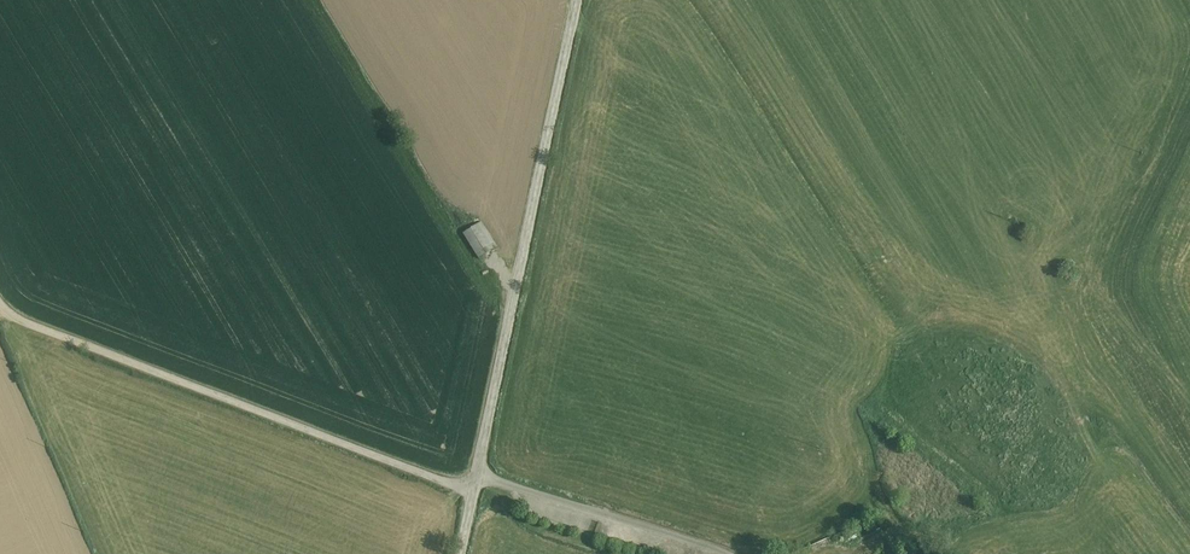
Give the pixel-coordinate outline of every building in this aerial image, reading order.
[(482,222),(463,233),(476,254),(495,243),(482,222)]
